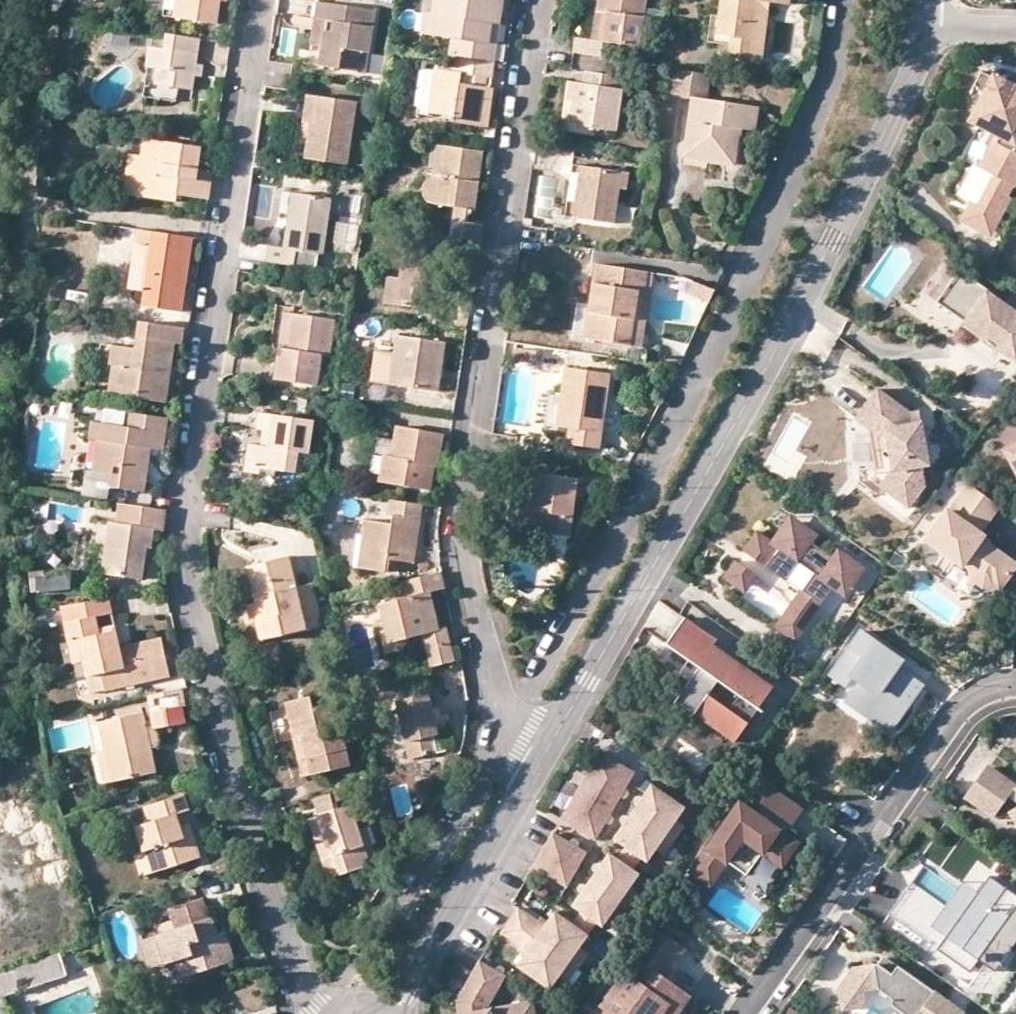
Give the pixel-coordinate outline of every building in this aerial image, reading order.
[(147,15),(162,17),(165,0),(150,0),(147,15)] [(222,1),(222,0),(168,0),(165,16),(218,23),(222,1)] [(458,57),(486,62),(492,23),(501,25),(505,0),(436,0),(434,13),(426,12),(422,33),(453,38),(450,56),(458,57)] [(619,59),(621,43),(640,46),(647,0),(601,0),(599,12),(607,13),(603,41),(595,40),(573,36),(571,52),(575,53),(619,59)] [(721,18),(719,35),(754,40),(759,1),(772,3),(791,6),(792,0),(724,0),(721,18)] [(764,59),(772,3),(759,1),(754,40),(719,35),(721,18),(713,16),(709,43),(734,46),(732,55),(764,59)] [(312,44),(324,45),(331,3),(319,2),(312,44)] [(376,10),(331,3),(324,45),(321,66),(358,71),(361,52),(371,53),(376,10)] [(599,12),(595,40),(603,41),(607,13),(599,12)] [(496,63),(501,25),(492,23),(486,62),(496,63)] [(153,46),(149,67),(159,69),(158,83),(179,88),(194,90),(196,77),(198,64),(202,39),(168,34),(166,48),(153,46)] [(619,59),(575,53),(572,70),(586,72),(592,73),(590,84),(584,84),(571,82),(568,101),(574,101),(570,123),(596,127),(616,130),(627,61),(619,59)] [(486,62),(458,57),(457,66),(456,73),(437,70),(431,112),(455,116),(454,122),(488,127),(494,88),(492,87),(462,83),(464,74),(493,78),(496,63),(486,62)] [(418,116),(454,122),(455,116),(431,112),(437,70),(456,73),(457,66),(427,61),(418,116)] [(206,65),(198,64),(196,77),(204,78),(206,65)] [(177,102),(179,88),(158,83),(159,69),(149,67),(145,96),(177,102)] [(710,78),(676,73),(672,98),(696,102),(706,103),(710,78)] [(492,87),(493,78),(464,74),(462,83),(492,87)] [(994,76),(984,95),(1000,103),(988,126),(1000,133),(982,168),(996,175),(981,204),(972,200),(962,219),(983,230),(987,223),(993,227),(1010,196),(1005,193),(1015,173),(1015,88),(994,76)] [(301,134),(309,136),(311,122),(315,122),(318,97),(308,95),(301,134)] [(1000,103),(984,95),(972,118),(988,126),(1000,103)] [(357,102),(318,97),(315,122),(311,122),(309,136),(306,158),(349,164),(357,102)] [(595,134),(596,127),(570,123),(574,101),(568,101),(564,130),(595,134)] [(688,158),(709,162),(710,155),(728,158),(731,138),(742,139),(743,132),(754,133),(758,111),(706,103),(696,102),(688,158)] [(738,170),(742,139),(731,138),(728,158),(710,155),(709,162),(709,165),(738,170)] [(202,147),(146,139),(143,156),(129,154),(124,193),(179,201),(180,196),(210,200),(213,181),(198,180),(202,147)] [(431,203),(457,207),(468,209),(475,210),(483,152),(445,146),(441,177),(431,179),(428,181),(424,191),(424,197),(431,203)] [(981,204),(996,175),(982,168),(970,162),(955,191),(972,200),(981,204)] [(568,217),(575,218),(583,166),(574,165),(568,217)] [(622,171),(583,166),(575,218),(615,223),(622,171)] [(332,198),(294,193),(287,248),(270,246),(268,262),(295,266),(297,251),(325,255),(332,198)] [(466,222),(468,209),(457,207),(455,220),(466,222)] [(466,222),(455,220),(453,237),(483,241),(485,224),(466,222)] [(445,292),(453,237),(415,231),(413,248),(407,247),(402,278),(398,305),(431,310),(434,290),(445,292)] [(155,232),(153,247),(146,291),(143,306),(182,312),(194,238),(155,232)] [(130,289),(146,291),(153,247),(137,245),(130,289)] [(593,300),(592,299),(586,339),(631,346),(641,292),(646,293),(649,272),(598,264),(593,300)] [(986,290),(987,288),(958,266),(934,299),(963,319),(961,321),(1014,359),(1015,357),(1015,311),(1002,301),(986,290)] [(386,303),(398,305),(402,278),(390,277),(386,303)] [(1014,286),(1002,301),(1015,311),(1015,287),(1014,286)] [(650,294),(646,293),(641,292),(631,346),(642,347),(650,294)] [(573,337),(586,339),(592,299),(580,297),(573,337)] [(295,308),(278,306),(273,339),(280,357),(277,380),(319,386),(323,355),(330,356),(335,322),(294,317),(295,308)] [(136,348),(115,345),(112,364),(115,364),(111,394),(167,402),(176,345),(183,345),(185,329),(141,322),(136,348)] [(446,343),(400,336),(398,350),(378,347),(373,380),(438,390),(446,343)] [(96,392),(111,394),(115,364),(112,364),(115,345),(103,343),(96,392)] [(610,374),(568,368),(560,426),(573,427),(571,443),(601,447),(610,374)] [(854,417),(880,435),(882,446),(887,450),(891,467),(879,484),(908,505),(924,482),(921,461),(927,460),(920,418),(911,420),(909,411),(876,387),(854,417)] [(918,409),(909,411),(911,420),(920,418),(918,409)] [(169,418),(133,412),(130,427),(95,421),(92,439),(99,440),(94,471),(113,474),(111,485),(146,491),(153,449),(164,450),(169,418)] [(259,429),(264,430),(272,431),(270,446),(261,446),(257,445),(255,465),(278,470),(297,473),(300,452),(307,454),(310,454),(316,421),(262,413),(259,429)] [(880,435),(854,417),(858,481),(873,491),(879,484),(891,467),(887,450),(882,446),(880,435)] [(398,426),(396,440),(393,457),(385,455),(383,472),(381,481),(431,489),(437,466),(440,467),(445,435),(398,426)] [(264,430),(261,446),(270,446),(272,431),(264,430)] [(374,470),(383,472),(385,455),(393,457),(396,440),(380,438),(374,470)] [(278,477),(278,470),(255,465),(257,445),(249,444),(245,471),(278,477)] [(1005,450),(1015,471),(1015,444),(1005,450)] [(304,474),(307,454),(300,452),(297,473),(304,474)] [(539,474),(536,490),(531,532),(570,537),(576,497),(583,498),(586,480),(539,474)] [(951,510),(947,508),(926,537),(962,563),(963,561),(969,565),(971,575),(983,583),(994,582),(999,586),(1015,562),(988,543),(980,537),(983,533),(979,530),(997,504),(970,484),(951,510)] [(517,531),(531,532),(536,490),(524,488),(517,531)] [(390,572),(390,567),(391,559),(400,560),(415,562),(424,503),(393,499),(389,516),(394,517),(394,524),(367,520),(360,568),(390,572)] [(165,509),(121,503),(118,523),(111,523),(103,574),(143,580),(148,547),(153,548),(156,530),(166,531),(165,509)] [(755,530),(742,547),(783,576),(795,559),(813,572),(776,623),(795,637),(833,584),(844,592),(863,566),(837,548),(832,555),(810,539),(815,533),(786,512),(767,539),(755,530)] [(991,539),(983,533),(980,537),(988,543),(991,539)] [(254,587),(257,602),(261,618),(258,619),(262,640),(324,626),(314,584),(298,587),(290,556),(267,562),(271,583),(254,587)] [(399,569),(400,560),(391,559),(390,567),(399,569)] [(753,571),(737,559),(725,576),(741,587),(753,571)] [(381,603),(388,631),(391,643),(415,636),(425,634),(441,630),(433,593),(447,589),(444,572),(401,582),(404,598),(381,603)] [(35,581),(37,596),(77,590),(75,575),(35,581)] [(252,621),(258,619),(261,618),(257,602),(248,605),(252,621)] [(97,616),(66,624),(76,663),(83,661),(87,677),(101,673),(106,692),(171,675),(162,637),(122,647),(118,629),(102,634),(97,616)] [(715,638),(684,616),(666,641),(699,664),(676,697),(734,737),(770,686),(711,645),(715,638)] [(425,634),(428,650),(453,644),(449,628),(441,630),(425,634)] [(902,658),(859,628),(830,669),(846,680),(851,672),(860,678),(847,695),(891,726),(920,686),(895,668),(902,658)] [(409,648),(415,636),(391,643),(388,631),(381,632),(386,654),(409,648)] [(457,662),(453,644),(428,650),(432,668),(457,662)] [(75,668),(82,700),(91,698),(84,666),(75,668)] [(99,723),(106,751),(113,782),(158,772),(154,750),(158,749),(159,744),(155,729),(187,721),(185,708),(188,706),(184,688),(148,696),(151,711),(99,723)] [(430,694),(398,701),(411,758),(439,752),(436,737),(454,732),(450,715),(436,719),(430,694)] [(286,703),(295,739),(303,736),(309,758),(299,759),(303,777),(353,765),(338,702),(314,707),(311,697),(286,703)] [(295,739),(299,759),(309,758),(303,736),(295,739)] [(585,786),(614,803),(634,770),(599,750),(585,774),(590,777),(585,786)] [(106,784),(113,782),(106,751),(98,753),(106,784)] [(987,765),(966,795),(990,812),(1005,792),(1011,782),(987,765)] [(585,786),(590,777),(585,774),(580,783),(585,786)] [(665,832),(676,817),(684,805),(651,782),(632,809),(665,832)] [(1011,782),(1005,792),(1015,799),(1015,786),(1011,782)] [(579,796),(585,786),(580,783),(574,793),(579,796)] [(790,828),(804,808),(770,784),(757,802),(761,805),(756,812),(739,799),(689,869),(708,882),(725,859),(745,873),(761,850),(780,864),(796,842),(782,832),(787,825),(790,828)] [(560,817),(595,837),(614,803),(585,786),(579,796),(574,793),(560,817)] [(136,827),(145,851),(154,849),(161,870),(201,857),(195,835),(189,837),(185,824),(181,825),(178,815),(191,810),(185,793),(146,805),(152,823),(136,827)] [(351,806),(319,816),(326,839),(318,841),(330,880),(370,865),(359,830),(351,806)] [(655,847),(665,832),(632,809),(613,836),(625,844),(640,855),(646,859),(655,847)] [(311,819),(318,841),(326,839),(319,816),(311,819)] [(684,823),(676,817),(665,832),(673,838),(684,823)] [(191,824),(185,824),(189,837),(195,835),(191,824)] [(370,827),(359,830),(370,865),(380,861),(370,827)] [(560,874),(569,879),(586,850),(553,830),(532,865),(557,879),(560,874)] [(663,852),(673,838),(665,832),(655,847),(663,852)] [(640,855),(625,844),(621,850),(636,861),(640,855)] [(143,876),(161,870),(154,849),(145,851),(145,852),(136,855),(143,876)] [(609,850),(590,876),(620,897),(630,883),(638,871),(632,867),(617,856),(609,850)] [(621,850),(617,856),(632,867),(636,861),(621,850)] [(888,913),(970,970),(978,958),(995,970),(1001,963),(1005,966),(1014,952),(1011,950),(1015,942),(1015,892),(990,873),(961,915),(912,880),(888,913)] [(557,879),(566,884),(569,879),(560,874),(557,879)] [(620,897),(590,876),(572,903),(580,909),(595,919),(601,923),(609,912),(620,897)] [(638,888),(630,883),(620,897),(628,903),(638,888)] [(628,903),(620,897),(609,912),(617,917),(628,903)] [(178,929),(158,935),(168,964),(178,960),(184,978),(236,960),(230,942),(222,945),(218,933),(212,917),(210,918),(204,898),(172,909),(178,929)] [(509,917),(568,959),(579,944),(587,932),(554,909),(546,920),(541,921),(518,905),(509,917)] [(595,919),(580,909),(576,915),(591,925),(595,919)] [(568,959),(509,917),(501,929),(523,946),(524,951),(516,963),(549,986),(558,974),(568,959)] [(651,924),(628,957),(632,960),(594,1013),(659,1013),(668,1002),(678,1009),(689,993),(663,975),(683,947),(651,924)] [(226,931),(218,933),(222,945),(230,942),(226,931)] [(157,968),(168,964),(158,935),(148,938),(157,968)] [(587,950),(579,944),(568,959),(576,965),(587,950)] [(0,974),(0,995),(1,998),(68,976),(61,954),(0,974)] [(883,954),(878,962),(891,972),(897,964),(883,954)] [(460,1007),(491,1002),(490,1000),(506,972),(479,957),(458,994),(460,1007)] [(576,965),(568,959),(558,974),(566,979),(576,965)] [(962,1009),(897,964),(891,972),(878,962),(852,967),(839,986),(843,1008),(864,1004),(862,989),(877,986),(891,996),(892,1003),(907,1013),(963,1013),(962,1009)] [(535,996),(493,1002),(495,1013),(538,1013),(535,996)] [(493,1002),(491,1002),(460,1007),(456,1007),(457,1013),(495,1013),(493,1002)] [(678,1009),(668,1002),(659,1013),(674,1013),(678,1009)]
